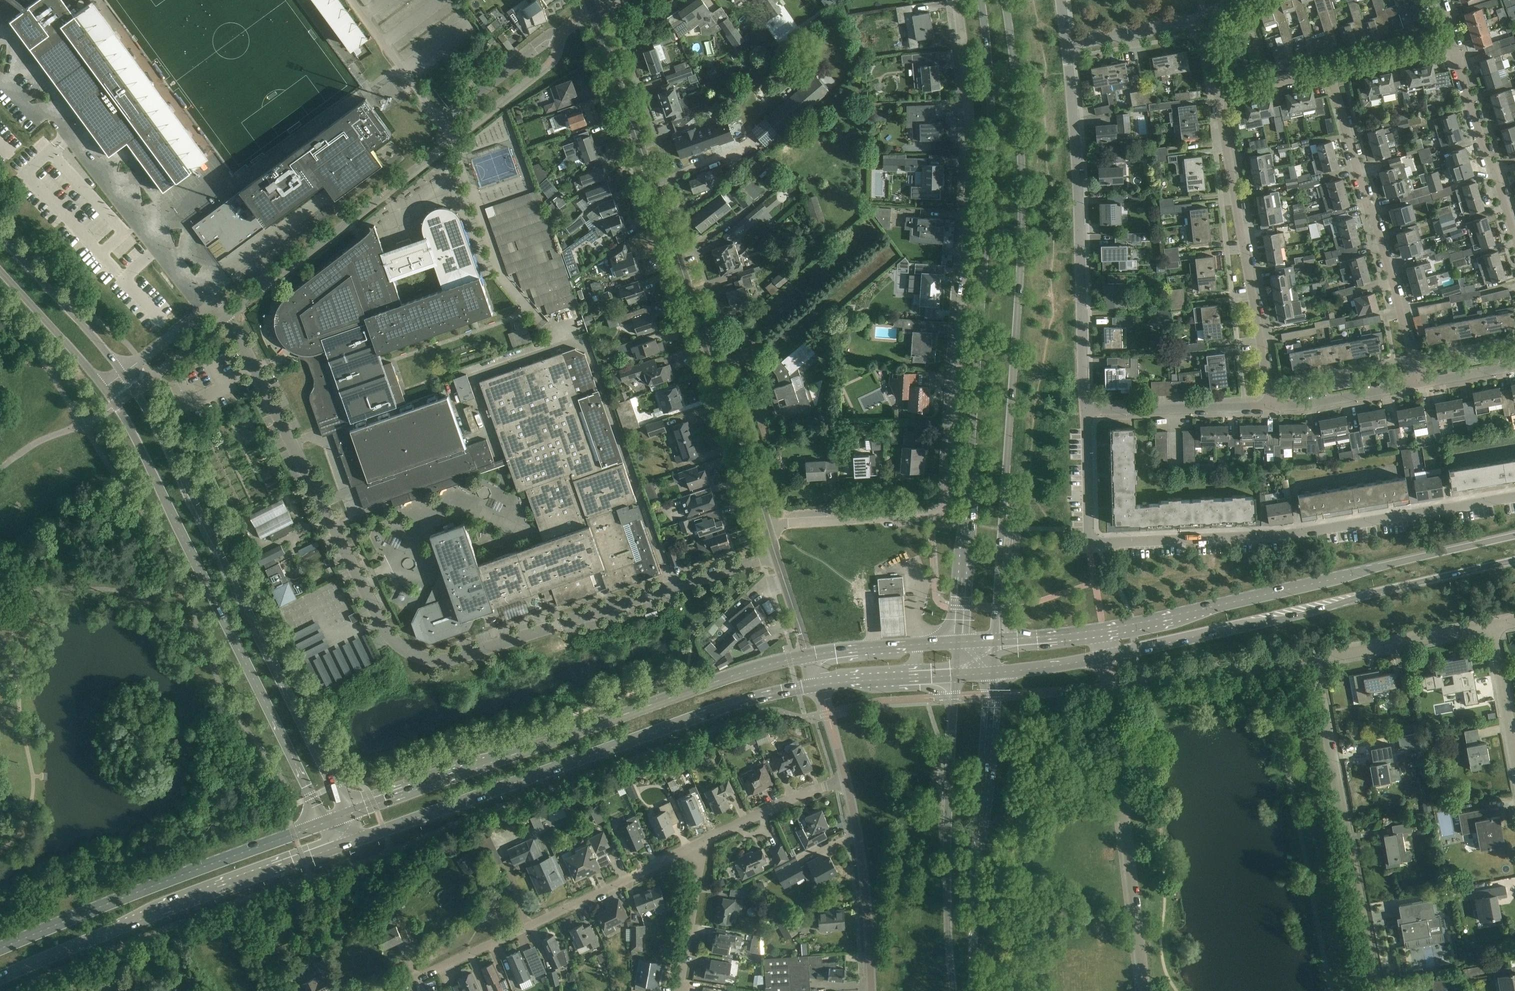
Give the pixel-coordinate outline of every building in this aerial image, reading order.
[(22,11),(8,21),(28,48),(36,43),(52,65),(61,77),(59,79),(54,83),(108,156),(126,143),(128,145),(162,191),(188,172),(207,158),(91,2),(73,16),(61,0),(37,0),(26,8),(16,0),(8,0),(22,11)] [(353,52),(371,39),(342,0),(315,0),(353,52)] [(520,20),(524,17),(525,20),(543,7),(544,10),(548,7),(543,0),(535,0),(530,4),(527,0),(523,0),(511,9),(520,20)] [(672,25),(674,28),(677,32),(679,37),(698,24),(701,28),(708,22),(711,26),(716,23),(708,12),(710,11),(702,0),(697,0),(680,12),(678,10),(667,18),(672,25)] [(765,1),(775,17),(782,12),(773,0),(764,0),(765,1)] [(1280,34),(1289,31),(1284,13),(1280,0),(1279,0),(1281,4),(1271,7),(1259,10),(1265,26),(1277,23),(1280,34)] [(1301,0),(1280,0),(1284,13),(1295,10),(1300,25),(1308,22),(1302,3),(1301,0)] [(1319,17),(1328,14),(1327,11),(1323,0),(1314,0),(1319,17)] [(1327,11),(1334,9),(1332,0),(1323,0),(1327,11)] [(1379,19),(1364,23),(1368,36),(1369,40),(1380,37),(1379,35),(1391,31),(1391,32),(1391,31),(1387,17),(1381,0),(1373,0),(1379,19)] [(1387,17),(1401,13),(1418,7),(1416,8),(1413,0),(1394,0),(1396,5),(1385,9),(1382,0),(1381,0),(1387,17)] [(1468,25),(1484,20),(1483,15),(1485,15),(1486,11),(1485,9),(1498,4),(1497,0),(1492,0),(1469,7),(1471,12),(1465,14),(1468,25)] [(1364,23),(1357,1),(1348,4),(1355,23),(1339,28),(1345,45),(1356,42),(1355,39),(1368,36),(1364,23)] [(1505,8),(1510,19),(1514,17),(1514,15),(1513,11),(1514,10),(1514,4),(1505,8)] [(912,5),(896,7),(899,24),(906,22),(907,28),(909,39),(916,38),(916,40),(917,40),(924,39),(934,37),(932,28),(930,12),(920,14),(914,15),(912,5)] [(548,7),(544,10),(543,7),(525,20),(524,17),(520,20),(515,23),(526,37),(543,24),(542,22),(548,21),(544,10),(548,7)] [(1418,7),(1401,13),(1403,19),(1400,20),(1403,28),(1391,31),(1394,40),(1423,31),(1419,19),(1422,18),(1418,7)] [(1503,7),(1500,8),(1502,14),(1498,16),(1500,22),(1507,19),(1503,7)] [(1339,28),(1334,9),(1327,11),(1328,14),(1319,17),(1325,35),(1314,39),(1318,53),(1319,55),(1330,52),(1329,50),(1338,47),(1333,30),(1339,28)] [(735,28),(728,17),(719,24),(727,34),(726,35),(735,48),(745,40),(736,27),(735,28)] [(1484,20),(1468,25),(1472,37),(1488,31),(1486,25),(1494,22),(1493,18),(1484,20)] [(1305,40),(1293,44),(1299,60),(1309,57),(1309,56),(1318,53),(1314,39),(1308,22),(1300,25),(1305,40)] [(487,26),(492,33),(497,29),(492,23),(487,26)] [(779,34),(793,28),(790,23),(777,29),(779,34)] [(1299,60),(1293,44),(1289,31),(1280,34),(1284,45),(1272,49),(1277,65),(1288,61),(1297,58),(1298,60),(1299,60)] [(1488,31),(1472,37),(1476,49),(1492,44),(1488,31)] [(508,39),(503,33),(498,36),(503,43),(508,39)] [(654,49),(644,52),(652,73),(661,70),(663,69),(660,61),(660,60),(666,58),(661,44),(672,40),(671,39),(670,35),(652,41),(655,48),(654,49)] [(1513,35),(1498,40),(1500,47),(1514,42),(1514,41),(1513,35)] [(1500,48),(1502,54),(1514,50),(1514,43),(1500,48)] [(1190,70),(1187,51),(1168,54),(1171,71),(1188,68),(1189,70),(1190,70)] [(922,53),(911,54),(912,62),(921,61),(923,76),(916,77),(917,87),(923,87),(924,89),(930,89),(940,88),(937,65),(929,66),(928,53),(932,52),(922,53)] [(1172,79),(1168,54),(1149,58),(1151,67),(1156,67),(1157,75),(1155,75),(1155,76),(1161,75),(1162,81),(1172,79)] [(1497,70),(1504,68),(1500,55),(1479,61),(1484,75),(1497,70)] [(1107,65),(1110,82),(1127,79),(1128,81),(1129,81),(1128,73),(1132,73),(1130,66),(1127,67),(1126,62),(1107,65)] [(1103,94),(1111,92),(1110,82),(1107,65),(1091,68),(1095,87),(1101,86),(1103,94)] [(1423,87),(1424,90),(1444,85),(1442,72),(1434,74),(1432,65),(1419,68),(1423,87)] [(663,105),(678,100),(674,86),(673,83),(689,78),(688,76),(693,74),(691,68),(666,77),(668,84),(663,86),(665,91),(659,93),(663,105)] [(1404,99),(1409,98),(1408,90),(1423,87),(1419,68),(1406,70),(1408,79),(1400,80),(1403,91),(1404,99)] [(1499,78),(1497,70),(1484,75),(1488,88),(1508,82),(1507,76),(1499,78)] [(1382,95),(1403,91),(1400,80),(1393,82),(1391,73),(1378,76),(1382,98),(1383,97),(1382,95)] [(829,91),(816,76),(753,131),(765,145),(829,91)] [(1369,100),(1382,98),(1378,76),(1365,79),(1367,87),(1359,89),(1363,108),(1371,107),(1369,100)] [(577,95),(572,80),(557,85),(550,88),(555,102),(554,103),(554,102),(544,106),(546,113),(557,110),(556,109),(558,109),(573,103),(571,97),(577,95)] [(1152,103),(1149,89),(1142,90),(1145,104),(1149,103),(1152,103)] [(1494,109),(1514,103),(1511,89),(1490,96),(1494,109)] [(1145,104),(1142,90),(1130,92),(1132,106),(1133,106),(1136,106),(1144,104),(1145,104)] [(1312,90),(1299,92),(1304,115),(1315,112),(1316,115),(1325,113),(1322,97),(1313,98),(1312,90)] [(1175,100),(1175,101),(1180,100),(1189,99),(1189,92),(1175,93),(1176,100),(1175,100)] [(1300,96),(1299,92),(1286,95),(1288,104),(1280,105),(1282,116),(1283,120),(1291,118),(1291,117),(1303,115),(1304,115),(1300,96)] [(193,226),(219,261),(325,183),(336,198),(384,164),(372,148),(392,134),(366,98),(193,226)] [(1280,105),(1272,107),(1271,98),(1258,101),(1261,119),(1269,117),(1268,115),(1274,114),(1274,117),(1282,116),(1280,105)] [(663,105),(667,116),(673,114),(674,119),(672,119),(676,132),(697,114),(695,106),(682,110),(678,100),(663,105)] [(1180,100),(1175,101),(1149,103),(1149,110),(1171,108),(1172,112),(1169,112),(1171,122),(1187,121),(1187,123),(1198,122),(1196,104),(1181,106),(1180,100)] [(1247,123),(1246,124),(1246,127),(1262,124),(1262,123),(1261,119),(1258,101),(1245,104),(1247,112),(1245,113),(1247,123)] [(584,102),(557,111),(558,112),(561,110),(562,114),(551,117),(552,118),(553,117),(557,128),(555,129),(556,129),(567,125),(566,125),(565,121),(569,120),(572,129),(587,124),(583,111),(582,111),(579,104),(584,102)] [(707,103),(697,106),(699,113),(708,105),(707,103)] [(1494,109),(1499,123),(1514,117),(1514,103),(1494,109)] [(1115,111),(1114,104),(1094,108),(1096,115),(1101,114),(1115,111)] [(1431,104),(1427,105),(1429,114),(1438,112),(1437,109),(1431,104)] [(935,106),(935,105),(907,106),(907,122),(917,121),(917,124),(920,124),(920,141),(942,140),(941,123),(933,123),(933,118),(935,118),(934,106),(935,106)] [(881,112),(871,113),(872,121),(881,121),(881,112)] [(1241,125),(1246,124),(1247,123),(1245,113),(1239,114),(1241,125)] [(1396,116),(1397,120),(1397,122),(1408,119),(1408,118),(1408,119),(1407,113),(1396,116)] [(1435,125),(1437,133),(1458,127),(1454,113),(1433,120),(1435,125)] [(521,114),(516,116),(518,124),(524,123),(521,114)] [(1129,124),(1128,114),(1117,115),(1118,124),(1096,126),(1098,141),(1099,148),(1108,147),(1107,141),(1116,140),(1115,132),(1130,131),(1127,131),(1126,125),(1129,124)] [(682,136),(674,138),(681,158),(711,147),(710,143),(715,142),(718,141),(720,144),(734,140),(728,124),(733,122),(731,116),(726,118),(726,117),(681,133),(682,136)] [(1408,119),(1410,126),(1422,123),(1420,116),(1408,119)] [(1410,126),(1408,119),(1397,122),(1397,120),(1399,128),(1410,126)] [(1200,137),(1198,122),(1187,123),(1187,121),(1171,122),(1171,126),(1174,126),(1174,132),(1177,134),(1181,133),(1181,139),(1200,137)] [(1391,126),(1382,129),(1382,128),(1368,132),(1372,146),(1387,142),(1395,140),(1391,126)] [(1514,140),(1514,126),(1501,130),(1505,144),(1514,140)] [(1458,127),(1437,133),(1442,146),(1453,143),(1462,140),(1458,127)] [(567,156),(595,146),(591,135),(589,136),(588,131),(574,136),(576,141),(563,146),(567,156)] [(1312,161),(1335,155),(1331,141),(1326,142),(1325,136),(1323,136),(1301,142),(1303,147),(1316,144),(1316,146),(1318,152),(1312,153),(1314,160),(1312,160),(1312,161)] [(1265,138),(1249,141),(1251,150),(1267,147),(1265,138)] [(1505,144),(1509,157),(1514,155),(1514,140),(1505,144)] [(1387,142),(1372,146),(1376,159),(1390,155),(1390,154),(1398,152),(1396,147),(1389,149),(1387,142)] [(1290,151),(1289,143),(1281,145),(1277,145),(1278,152),(1290,151)] [(1417,152),(1415,145),(1405,148),(1407,155),(1417,152)] [(567,156),(564,160),(566,164),(570,162),(570,163),(575,161),(576,161),(583,159),(584,162),(589,160),(599,157),(595,146),(567,156)] [(1154,155),(1168,154),(1167,146),(1153,148),(1154,155)] [(1420,158),(1431,154),(1429,147),(1418,150),(1419,154),(1420,158)] [(1448,168),(1469,161),(1465,148),(1444,154),(1446,160),(1444,160),(1446,168),(1448,167),(1448,168)] [(1252,172),(1274,168),(1271,153),(1250,157),(1252,172)] [(1168,154),(1154,155),(1155,162),(1169,160),(1168,154)] [(1433,161),(1431,154),(1420,158),(1422,164),(1433,161)] [(764,155),(754,164),(759,169),(769,160),(764,155)] [(897,155),(884,155),(884,168),(897,168),(897,164),(897,155)] [(1335,155),(1312,161),(1316,174),(1311,175),(1310,173),(1297,176),(1298,182),(1299,185),(1323,178),(1322,172),(1338,167),(1335,155)] [(1126,175),(1125,156),(1112,156),(1112,168),(1099,168),(1100,183),(1107,183),(1107,184),(1123,183),(1122,175),(1126,175)] [(1179,170),(1180,174),(1193,172),(1193,175),(1204,174),(1202,156),(1184,158),(1185,169),(1179,170)] [(1379,172),(1383,185),(1410,177),(1407,178),(1403,163),(1402,163),(1400,157),(1389,160),(1391,169),(1379,172)] [(906,158),(905,171),(925,171),(925,186),(911,186),(911,198),(940,198),(940,187),(942,187),(942,185),(943,185),(943,176),(942,176),(942,165),(927,165),(927,159),(906,158)] [(1473,175),(1469,161),(1448,168),(1452,181),(1473,175)] [(532,166),(539,185),(550,174),(541,163),(532,166)] [(1425,173),(1422,164),(1416,166),(1419,175),(1425,173)] [(606,178),(602,166),(577,175),(579,180),(576,181),(579,191),(589,184),(606,178)] [(724,176),(721,167),(697,175),(697,178),(689,180),(693,193),(709,188),(707,181),(724,176)] [(1275,172),(1274,168),(1252,172),(1255,185),(1269,183),(1267,176),(1275,172)] [(1427,180),(1431,192),(1449,186),(1442,188),(1438,171),(1432,173),(1425,175),(1427,180)] [(1193,172),(1180,174),(1180,182),(1186,182),(1187,191),(1205,189),(1204,174),(1193,175),(1193,172)] [(550,175),(550,174),(539,185),(539,186),(548,198),(557,190),(547,177),(550,175)] [(766,191),(755,176),(732,194),(744,208),(766,191)] [(1285,179),(1286,186),(1298,184),(1296,177),(1285,179)] [(1431,193),(1431,192),(1427,180),(1428,185),(1414,189),(1410,177),(1383,185),(1386,197),(1398,194),(1401,202),(1418,197),(1431,193)] [(1325,184),(1323,178),(1299,185),(1300,190),(1325,184)] [(1331,196),(1345,192),(1342,179),(1327,183),(1331,196)] [(612,194),(608,182),(593,187),(585,190),(587,196),(583,198),(589,206),(597,200),(612,194)] [(1455,189),(1459,202),(1480,196),(1475,182),(1455,189)] [(1298,184),(1286,186),(1287,192),(1299,190),(1298,184)] [(1431,192),(1431,193),(1436,208),(1433,199),(1453,193),(1450,186),(1449,186),(1431,192)] [(1321,213),(1322,219),(1334,216),(1346,213),(1344,207),(1349,205),(1345,192),(1331,196),(1334,210),(1321,213)] [(1124,204),(1123,193),(1107,193),(1108,203),(1101,204),(1101,223),(1107,223),(1107,224),(1108,224),(1108,223),(1121,223),(1120,205),(1121,205),(1121,204),(1124,204)] [(1436,208),(1431,193),(1418,197),(1419,203),(1426,201),(1429,214),(1437,212),(1436,208)] [(1259,211),(1273,208),(1271,194),(1257,196),(1259,211)] [(817,195),(805,199),(815,229),(819,242),(830,237),(831,236),(817,195)] [(731,208),(721,196),(691,219),(701,231),(731,208)] [(1480,196),(1459,202),(1463,216),(1484,209),(1480,196)] [(1173,198),(1159,200),(1160,207),(1191,204),(1191,203),(1174,205),(1173,198)] [(618,211),(614,199),(598,204),(599,206),(591,212),(588,215),(591,220),(594,225),(596,226),(598,224),(603,221),(602,218),(603,217),(618,211)] [(560,209),(555,201),(547,207),(550,216),(560,209)] [(717,263),(738,255),(734,243),(741,238),(737,234),(767,208),(763,202),(740,221),(723,236),(730,244),(722,246),(712,250),(717,263)] [(1191,204),(1160,207),(1161,213),(1184,211),(1186,225),(1199,224),(1199,226),(1210,225),(1208,207),(1198,209),(1191,209),(1191,204)] [(493,205),(485,208),(488,217),(496,215),(493,205)] [(1411,224),(1417,222),(1413,211),(1411,205),(1404,207),(1404,206),(1400,207),(1390,210),(1394,224),(1400,223),(1401,227),(1411,224)] [(321,336),(367,320),(379,353),(483,317),(485,321),(494,317),(483,285),(484,284),(461,220),(461,218),(460,216),(459,215),(457,213),(456,212),(454,210),(453,209),(451,208),(449,208),(447,207),(445,207),(443,206),(441,207),(439,207),(437,207),(435,208),(433,209),(431,209),(430,211),(428,212),(427,213),(426,215),(424,217),(424,218),(423,220),(422,222),(422,224),(422,226),(422,228),(422,230),(422,232),(423,234),(424,234),(426,240),(412,245),(410,238),(396,243),(399,250),(385,255),(375,225),(373,227),(372,229),(371,230),(369,232),(368,234),(366,235),(364,237),(362,238),(287,296),(282,302),(281,301),(281,302),(282,302),(280,305),(278,309),(276,316),(275,316),(275,317),(276,317),(276,324),(277,332),(281,339),(286,345),(285,346),(286,346),(292,350),(299,353),(307,353),(312,353),(319,351),(325,349),(321,336)] [(891,208),(873,207),(873,212),(884,228),(890,229),(891,208)] [(1280,207),(1273,208),(1259,211),(1262,225),(1276,222),(1275,215),(1282,214),(1280,207)] [(1437,213),(1442,226),(1455,222),(1453,216),(1451,216),(1449,209),(1437,213)] [(1307,216),(1308,223),(1322,219),(1321,213),(1307,216)] [(578,218),(565,227),(570,234),(586,222),(581,215),(578,218)] [(603,221),(598,224),(604,233),(608,232),(608,234),(609,233),(610,236),(614,234),(618,233),(617,230),(620,229),(624,228),(622,222),(624,221),(622,216),(620,217),(619,215),(614,217),(610,218),(607,219),(604,221),(603,221)] [(1334,216),(1322,219),(1324,225),(1335,222),(1334,216)] [(1438,216),(1432,218),(1434,225),(1440,223),(1438,216)] [(906,217),(905,229),(911,229),(910,241),(943,243),(943,240),(944,227),(940,226),(940,223),(940,222),(941,221),(940,221),(940,220),(939,219),(938,219),(906,217)] [(1294,219),(1296,225),(1307,223),(1306,217),(1294,219)] [(1338,221),(1342,235),(1356,230),(1352,217),(1338,221)] [(1465,223),(1470,237),(1490,230),(1486,217),(1465,223)] [(1417,222),(1411,224),(1412,229),(1397,234),(1400,246),(1416,241),(1413,230),(1427,226),(1425,220),(1417,222)] [(1455,222),(1442,226),(1444,233),(1457,229),(1455,222)] [(1307,223),(1296,225),(1297,231),(1308,229),(1307,223)] [(596,226),(562,251),(565,260),(567,264),(567,265),(576,262),(572,250),(590,237),(593,241),(598,237),(599,238),(604,233),(598,224),(596,226)] [(1199,224),(1186,225),(1188,243),(1201,241),(1211,240),(1210,225),(1199,226),(1199,224)] [(1324,252),(1326,259),(1357,251),(1355,245),(1360,243),(1356,230),(1342,235),(1333,237),(1337,249),(1331,251),(1331,250),(1324,252)] [(1490,230),(1470,237),(1474,250),(1495,244),(1490,230)] [(1142,242),(1141,232),(1130,232),(1115,233),(1115,246),(1102,246),(1102,260),(1119,260),(1119,270),(1127,269),(1126,260),(1126,241),(1130,241),(1130,243),(1142,242)] [(1266,250),(1280,247),(1286,246),(1283,232),(1264,236),(1266,250)] [(1419,252),(1416,241),(1400,246),(1403,257),(1419,252),(1420,258),(1435,254),(1433,248),(1419,252)] [(628,253),(624,242),(610,252),(612,258),(611,259),(614,266),(611,267),(614,277),(628,272),(629,276),(641,272),(638,261),(635,262),(631,252),(628,253)] [(1449,250),(1452,261),(1464,257),(1464,256),(1472,254),(1471,248),(1462,250),(1455,252),(1453,242),(1447,244),(1449,250)] [(1164,248),(1165,256),(1179,254),(1178,247),(1164,248)] [(1283,262),(1280,247),(1266,250),(1269,264),(1283,262)] [(1454,268),(1452,261),(1449,250),(1435,254),(1436,261),(1450,257),(1453,268),(1454,268)] [(1358,256),(1357,251),(1326,259),(1325,259),(1327,265),(1358,256)] [(1480,271),(1501,265),(1497,251),(1476,258),(1480,271)] [(1179,254),(1165,256),(1166,262),(1180,261),(1179,254)] [(1316,260),(1315,254),(1303,256),(1304,264),(1316,261),(1316,260)] [(743,268),(738,255),(717,263),(721,276),(731,272),(743,268)] [(1340,269),(1342,276),(1367,269),(1363,255),(1349,259),(1351,266),(1340,269)] [(1191,274),(1205,272),(1205,275),(1215,274),(1213,256),(1195,258),(1196,262),(1189,263),(1191,274)] [(897,268),(909,268),(909,262),(904,257),(897,264),(897,268)] [(1464,257),(1452,261),(1454,268),(1466,264),(1464,257)] [(1410,282),(1426,278),(1424,270),(1432,268),(1430,262),(1416,266),(1406,268),(1410,282)] [(914,293),(914,304),(920,304),(919,305),(928,306),(938,306),(939,297),(939,294),(941,294),(942,288),(940,288),(941,274),(935,274),(935,264),(925,264),(915,263),(915,273),(922,274),(921,294),(914,293)] [(1505,278),(1501,265),(1480,271),(1485,285),(1505,278)] [(1271,276),(1272,282),(1270,282),(1271,288),(1273,288),(1273,290),(1296,286),(1293,266),(1276,269),(1277,275),(1271,276)] [(752,276),(756,273),(754,268),(738,274),(740,280),(742,279),(752,276)] [(1371,281),(1367,269),(1342,276),(1343,282),(1354,279),(1356,286),(1371,281)] [(790,278),(784,271),(772,280),(773,281),(765,287),(771,294),(790,278)] [(1205,272),(1191,274),(1192,283),(1198,283),(1199,291),(1217,289),(1215,274),(1205,275),(1205,272)] [(742,279),(740,280),(734,281),(737,289),(727,292),(732,306),(749,300),(745,288),(753,285),(751,281),(758,279),(756,273),(752,276),(742,279)] [(1127,283),(1126,274),(1108,274),(1108,283),(1103,283),(1103,295),(1108,295),(1109,307),(1128,307),(1127,290),(1123,290),(1123,283),(1127,283)] [(1438,282),(1436,275),(1426,278),(1410,282),(1414,295),(1437,289),(1436,283),(1438,282)] [(601,281),(596,281),(591,283),(594,293),(604,290),(601,281)] [(628,284),(619,287),(623,299),(626,298),(629,304),(632,303),(638,301),(647,298),(644,289),(641,290),(638,281),(628,284)] [(1322,289),(1321,281),(1312,283),(1313,291),(1322,289)] [(1461,292),(1458,283),(1441,289),(1443,297),(1461,292)] [(1460,286),(1460,288),(1462,294),(1465,293),(1475,291),(1474,284),(1460,286)] [(1298,300),(1296,286),(1273,290),(1276,304),(1298,300)] [(1334,298),(1338,297),(1355,292),(1354,286),(1332,292),(1334,298)] [(1169,290),(1170,304),(1184,302),(1183,288),(1169,290)] [(1492,293),(1493,300),(1510,296),(1509,289),(1492,293)] [(610,297),(608,291),(598,294),(600,301),(610,297)] [(1481,295),(1480,291),(1475,291),(1465,293),(1466,300),(1481,297),(1481,295)] [(1357,297),(1355,292),(1338,297),(1339,303),(1354,299),(1358,314),(1366,313),(1365,312),(1378,308),(1374,293),(1361,297),(1361,296),(1357,297)] [(1465,293),(1462,294),(1458,294),(1450,296),(1451,301),(1451,302),(1466,300),(1465,293)] [(1481,297),(1482,302),(1493,300),(1492,293),(1481,295),(1481,297)] [(1298,300),(1276,304),(1278,318),(1284,317),(1285,324),(1306,320),(1305,313),(1294,315),(1292,309),(1300,307),(1298,300)] [(1451,301),(1436,303),(1436,305),(1436,307),(1437,310),(1452,307),(1451,302),(1451,301)] [(1185,309),(1184,302),(1170,304),(1171,307),(1171,311),(1185,309)] [(1436,303),(1417,307),(1420,316),(1426,314),(1429,313),(1437,311),(1437,310),(1436,307),(1436,305),(1436,303)] [(1193,307),(1195,323),(1210,321),(1210,323),(1221,322),(1219,304),(1193,307)] [(652,313),(649,305),(618,316),(621,325),(633,321),(637,335),(655,329),(649,313),(652,313)] [(848,307),(839,314),(842,318),(849,318),(849,315),(853,316),(854,307),(848,307)] [(1172,316),(1171,311),(1171,307),(1158,307),(1158,316),(1172,316)] [(1473,327),(1475,335),(1487,333),(1484,316),(1483,310),(1477,311),(1477,313),(1466,315),(1469,328),(1473,327)] [(1497,314),(1498,323),(1503,323),(1504,330),(1514,328),(1514,317),(1514,315),(1514,311),(1497,314)] [(1455,322),(1458,339),(1475,335),(1473,327),(1469,328),(1466,315),(1466,314),(1454,316),(1455,322)] [(1484,316),(1487,333),(1504,330),(1503,323),(1498,323),(1497,314),(1484,316)] [(590,315),(583,317),(586,326),(593,324),(590,315)] [(1363,318),(1364,325),(1381,322),(1380,315),(1363,318)] [(1133,328),(1133,317),(1112,317),(1113,327),(1104,327),(1104,347),(1122,347),(1122,328),(1133,328)] [(1329,319),(1331,326),(1345,324),(1346,328),(1347,328),(1346,322),(1346,321),(1345,317),(1329,319)] [(927,321),(894,318),(894,326),(904,327),(903,331),(914,331),(912,355),(915,355),(915,361),(926,362),(925,364),(926,364),(926,362),(935,362),(936,350),(931,350),(933,332),(927,332),(927,321)] [(1347,328),(1364,325),(1363,318),(1346,321),(1346,322),(1347,328)] [(524,319),(515,323),(518,331),(508,334),(513,349),(533,342),(524,319)] [(1331,326),(1329,319),(1314,322),(1315,327),(1316,329),(1331,326)] [(383,365),(379,353),(367,320),(321,336),(325,349),(319,351),(312,353),(307,353),(299,353),(298,358),(302,358),(303,359),(304,359),(305,360),(306,361),(307,362),(308,363),(308,364),(309,365),(313,378),(314,379),(314,381),(314,382),(314,384),(314,386),(313,387),(313,389),(311,391),(311,393),(310,394),(310,396),(310,397),(310,399),(310,400),(310,402),(323,437),(333,433),(352,487),(360,484),(363,493),(359,494),(364,508),(391,499),(394,506),(467,481),(467,478),(508,464),(506,458),(495,462),(487,439),(465,446),(448,397),(439,400),(437,392),(406,403),(391,362),(383,365)] [(930,320),(930,330),(939,331),(939,321),(930,320)] [(1222,337),(1221,322),(1210,323),(1210,321),(1195,323),(1196,330),(1203,329),(1204,339),(1222,337)] [(1430,326),(1428,321),(1422,323),(1423,328),(1424,327),(1425,332),(1425,334),(1426,334),(1427,344),(1445,341),(1444,333),(1439,334),(1437,325),(1430,326)] [(1455,322),(1437,325),(1439,334),(1444,333),(1445,341),(1458,339),(1455,322)] [(1315,327),(1299,330),(1300,337),(1317,334),(1316,329),(1315,327)] [(1300,337),(1299,330),(1281,333),(1282,340),(1300,337)] [(1382,332),(1361,335),(1363,348),(1368,347),(1369,355),(1382,353),(1380,342),(1383,342),(1382,332)] [(1349,342),(1353,358),(1369,355),(1368,347),(1363,348),(1361,335),(1360,335),(1361,340),(1349,342)] [(773,391),(770,392),(776,408),(779,418),(777,418),(778,419),(802,411),(801,409),(811,406),(804,388),(795,391),(793,384),(798,383),(794,371),(798,368),(816,354),(809,345),(814,340),(812,337),(782,362),(772,369),(777,375),(780,386),(774,388),(775,390),(773,391)] [(1340,360),(1353,358),(1349,342),(1343,343),(1343,338),(1331,340),(1332,345),(1333,354),(1339,352),(1340,360)] [(632,340),(617,346),(619,353),(633,349),(636,358),(653,353),(654,354),(659,353),(665,351),(662,342),(657,343),(655,339),(646,342),(634,346),(632,340)] [(1175,345),(1176,353),(1190,351),(1207,349),(1206,341),(1175,345)] [(1292,369),(1310,366),(1309,358),(1304,359),(1302,350),(1301,342),(1293,344),(1295,351),(1289,353),(1290,357),(1289,357),(1290,359),(1292,369)] [(1340,360),(1339,352),(1333,354),(1332,345),(1320,347),(1323,363),(1340,360)] [(1323,363),(1320,347),(1302,350),(1304,359),(1309,358),(1310,366),(1323,363)] [(576,349),(575,348),(480,382),(506,458),(508,464),(518,492),(526,489),(538,525),(542,524),(548,540),(479,564),(465,523),(431,535),(446,578),(440,580),(438,585),(435,584),(430,594),(433,603),(419,608),(413,621),(418,636),(431,642),(469,629),(475,616),(495,609),(493,606),(551,586),(558,605),(596,592),(590,573),(600,569),(607,588),(609,587),(610,591),(639,581),(638,577),(641,576),(642,580),(662,573),(638,505),(629,508),(628,504),(637,501),(623,463),(612,467),(611,466),(623,461),(585,353),(584,353),(576,349)] [(1216,372),(1226,371),(1224,353),(1206,355),(1207,363),(1200,364),(1201,371),(1216,369),(1216,372)] [(1138,367),(1138,357),(1117,357),(1117,367),(1105,367),(1105,388),(1121,388),(1121,392),(1132,391),(1131,379),(1136,379),(1136,367),(1138,367)] [(657,366),(655,359),(637,365),(624,369),(619,371),(622,380),(637,375),(648,385),(651,384),(651,385),(669,379),(669,381),(674,379),(670,366),(664,367),(664,366),(663,366),(662,364),(657,366)] [(1216,369),(1201,371),(1201,378),(1205,378),(1205,380),(1209,380),(1210,388),(1228,386),(1226,371),(1216,372),(1216,369)] [(619,371),(612,374),(615,384),(623,381),(622,380),(619,371)] [(890,372),(889,382),(896,397),(899,397),(898,409),(927,410),(928,391),(929,387),(918,386),(919,374),(890,372)] [(475,397),(466,374),(454,379),(462,402),(475,397)] [(1179,381),(1181,395),(1188,394),(1187,380),(1179,381)] [(1490,410),(1503,407),(1500,392),(1500,390),(1499,387),(1486,390),(1490,410)] [(679,399),(675,388),(658,394),(664,412),(683,406),(681,399),(679,399)] [(1514,414),(1514,406),(1514,403),(1514,400),(1513,400),(1511,388),(1506,389),(1511,415),(1514,414)] [(1503,407),(1505,416),(1511,415),(1506,389),(1500,390),(1500,392),(1503,407)] [(1475,408),(1476,414),(1477,414),(1490,411),(1490,410),(1486,390),(1472,392),(1475,408)] [(630,398),(615,404),(625,432),(640,427),(633,407),(638,405),(636,397),(630,398)] [(1448,401),(1451,416),(1452,421),(1465,418),(1462,398),(1448,401)] [(1438,419),(1451,416),(1448,401),(1435,403),(1436,408),(1438,419)] [(1427,427),(1427,423),(1426,421),(1424,410),(1423,405),(1410,408),(1413,423),(1414,429),(1427,427)] [(477,426),(470,406),(464,408),(471,428),(477,426)] [(654,411),(652,412),(653,416),(661,414),(658,407),(653,409),(654,411)] [(1413,423),(1410,408),(1396,410),(1399,426),(1413,423)] [(1438,419),(1436,408),(1430,409),(1433,422),(1433,423),(1433,426),(1435,433),(1440,432),(1438,419)] [(1384,409),(1371,411),(1375,433),(1388,430),(1386,418),(1384,409)] [(1427,427),(1429,434),(1435,433),(1433,426),(1433,423),(1433,422),(1430,409),(1424,410),(1426,421),(1427,423),(1427,427)] [(1371,411),(1357,414),(1360,431),(1361,431),(1362,435),(1375,433),(1371,411)] [(1473,426),(1471,415),(1465,416),(1467,427),(1473,426)] [(1337,440),(1350,437),(1349,433),(1349,431),(1348,426),(1346,416),(1333,418),(1336,433),(1337,440)] [(1319,450),(1324,449),(1323,442),(1337,440),(1336,433),(1333,418),(1319,421),(1321,432),(1321,433),(1315,433),(1319,450)] [(667,432),(663,419),(647,425),(651,437),(667,432)] [(678,425),(672,427),(682,454),(675,456),(677,463),(684,461),(690,459),(699,455),(687,421),(678,425)] [(1293,424),(1279,425),(1279,433),(1273,434),(1274,445),(1280,445),(1293,445),(1293,424)] [(1319,452),(1319,450),(1315,433),(1307,433),(1307,424),(1293,424),(1293,445),(1307,444),(1307,453),(1319,453),(1319,452)] [(1234,434),(1235,446),(1235,456),(1243,456),(1243,446),(1254,446),(1254,425),(1240,425),(1240,434),(1234,434)] [(1254,446),(1264,446),(1264,452),(1274,452),(1274,445),(1273,434),(1268,434),(1267,425),(1254,425),(1254,446)] [(1214,426),(1200,426),(1201,435),(1195,435),(1195,437),(1195,444),(1195,447),(1202,447),(1202,444),(1207,449),(1210,449),(1215,444),(1215,440),(1214,426)] [(1214,426),(1215,440),(1228,440),(1228,446),(1235,446),(1234,434),(1228,435),(1228,426),(1214,426)] [(1134,429),(1134,427),(1119,428),(1119,427),(1115,427),(1116,428),(1112,428),(1113,441),(1111,441),(1111,444),(1111,447),(1113,447),(1113,460),(1135,459),(1135,458),(1135,446),(1136,446),(1137,446),(1137,441),(1136,441),(1134,441),(1134,429)] [(917,432),(904,431),(902,457),(906,457),(905,471),(923,472),(925,448),(916,448),(917,432)] [(1360,431),(1355,432),(1360,457),(1365,456),(1363,443),(1362,435),(1361,431),(1360,431)] [(1341,461),(1360,457),(1355,432),(1349,433),(1350,437),(1351,445),(1352,452),(1339,455),(1341,461)] [(883,449),(883,439),(871,439),(872,450),(883,449)] [(876,475),(875,454),(854,455),(855,476),(876,475)] [(838,471),(839,455),(831,456),(831,461),(825,461),(807,462),(808,479),(825,478),(825,472),(838,471)] [(1114,479),(1114,492),(1136,491),(1136,490),(1135,478),(1137,477),(1138,477),(1138,473),(1137,473),(1135,472),(1135,461),(1135,459),(1113,460),(1113,472),(1112,472),(1112,476),(1112,479),(1114,479)] [(1484,464),(1488,483),(1514,479),(1514,459),(1484,464)] [(1442,475),(1427,478),(1430,497),(1443,495),(1441,481),(1450,479),(1449,471),(1447,461),(1440,463),(1442,475)] [(1488,483),(1484,464),(1449,471),(1449,475),(1450,479),(1452,489),(1488,483)] [(698,472),(697,466),(679,472),(682,481),(687,479),(691,489),(709,483),(705,470),(698,472)] [(1418,499),(1430,497),(1427,478),(1412,480),(1410,467),(1404,468),(1405,477),(1407,487),(1415,485),(1418,499)] [(1405,477),(1370,483),(1373,503),(1409,497),(1407,487),(1405,477)] [(653,481),(643,485),(648,500),(658,496),(653,481)] [(1373,503),(1370,483),(1334,489),(1337,509),(1373,503)] [(1277,499),(1281,522),(1293,520),(1289,497),(1291,497),(1290,487),(1284,488),(1285,497),(1277,499)] [(1337,509),(1334,489),(1298,495),(1299,501),(1297,501),(1298,504),(1299,504),(1301,515),(1337,509)] [(688,516),(691,515),(716,506),(713,499),(715,499),(712,492),(702,496),(700,490),(682,497),(688,516)] [(1136,493),(1136,491),(1114,492),(1114,505),(1113,505),(1113,508),(1113,511),(1114,511),(1115,525),(1137,524),(1136,505),(1136,493)] [(1261,511),(1267,510),(1269,524),(1281,522),(1277,499),(1266,500),(1264,491),(1260,492),(1261,511)] [(1225,498),(1223,498),(1224,520),(1237,519),(1237,520),(1240,521),(1243,520),(1243,519),(1256,518),(1256,515),(1257,515),(1257,512),(1256,512),(1255,496),(1253,496),(1253,497),(1242,497),(1241,495),(1237,495),(1236,497),(1225,498)] [(1208,522),(1210,522),(1212,522),(1211,520),(1224,520),(1223,498),(1222,498),(1210,499),(1210,497),(1210,496),(1205,497),(1205,499),(1193,500),(1193,499),(1191,499),(1192,521),(1205,521),(1205,522),(1208,522)] [(1161,501),(1159,501),(1160,523),(1173,522),(1173,524),(1176,524),(1179,523),(1179,522),(1192,521),(1191,499),(1190,500),(1178,500),(1177,499),(1177,498),(1173,498),(1173,499),(1172,501),(1161,501)] [(294,522),(282,499),(250,515),(261,538),(269,534),(273,541),(287,534),(286,533),(295,529),(292,523),(294,522)] [(1140,504),(1136,505),(1137,524),(1140,524),(1140,525),(1144,525),(1147,525),(1147,523),(1160,523),(1159,501),(1159,504),(1149,504),(1146,504),(1143,504),(1140,504)] [(698,527),(700,535),(724,527),(724,526),(725,525),(725,524),(725,523),(724,522),(723,522),(723,521),(722,521),(722,520),(719,521),(718,517),(720,516),(718,509),(680,522),(684,533),(692,530),(692,529),(698,527)] [(732,551),(726,532),(697,541),(699,548),(711,544),(715,556),(732,551)] [(285,553),(281,545),(256,557),(261,565),(285,553)] [(679,563),(674,549),(667,552),(671,566),(679,563)] [(279,563),(265,570),(275,589),(273,590),(281,606),(297,598),(295,596),(309,589),(302,575),(295,579),(286,576),(279,563)] [(905,599),(903,576),(878,579),(879,594),(884,593),(885,601),(905,599)] [(733,634),(739,640),(740,641),(745,636),(755,627),(754,626),(761,620),(762,620),(762,619),(765,618),(767,616),(759,604),(754,607),(752,601),(729,619),(734,625),(737,631),(733,634)] [(657,610),(645,614),(647,619),(658,615),(657,610)] [(724,613),(714,622),(719,627),(728,618),(724,613)] [(761,620),(754,626),(755,627),(756,629),(764,624),(761,620)] [(295,631),(322,687),(354,671),(353,670),(373,661),(378,659),(372,645),(365,648),(363,644),(370,641),(366,633),(331,649),(317,621),(295,631)] [(746,637),(738,643),(744,652),(752,647),(751,645),(752,645),(756,642),(758,645),(766,640),(765,638),(771,634),(768,630),(768,629),(768,628),(767,627),(767,626),(765,625),(764,624),(756,629),(755,627),(745,637),(746,637)] [(739,640),(733,634),(727,640),(717,648),(711,642),(705,648),(717,661),(739,640)] [(766,640),(758,645),(761,650),(769,645),(766,640)] [(1425,678),(1417,680),(1418,688),(1426,687),(1427,690),(1442,687),(1440,675),(1453,673),(1455,682),(1460,681),(1462,691),(1463,691),(1466,705),(1479,703),(1476,688),(1471,660),(1468,660),(1467,654),(1465,654),(1450,657),(1451,660),(1434,663),(1434,666),(1431,666),(1433,675),(1424,677),(1425,678)] [(726,657),(716,662),(719,668),(724,665),(729,663),(726,657)] [(715,662),(708,666),(711,671),(718,668),(715,662)] [(1396,687),(1394,672),(1369,676),(1368,672),(1354,675),(1359,703),(1374,700),(1372,691),(1396,687)] [(1474,753),(1475,760),(1476,760),(1478,768),(1483,767),(1488,766),(1488,764),(1494,763),(1491,750),(1488,751),(1488,750),(1487,750),(1486,747),(1487,747),(1486,741),(1484,734),(1481,735),(1479,724),(1480,724),(1479,723),(1463,726),(1464,730),(1452,732),(1452,733),(1454,743),(1456,743),(1457,749),(1458,749),(1458,753),(1458,754),(1458,756),(1459,755),(1464,754),(1464,756),(1465,756),(1464,754),(1466,754),(1466,755),(1467,755),(1467,754),(1473,752),(1473,753),(1474,753)] [(1414,724),(1401,726),(1403,733),(1415,731),(1414,724)] [(769,741),(765,730),(754,734),(758,745),(769,741)] [(1417,733),(1398,737),(1400,750),(1420,746),(1417,733)] [(756,742),(752,734),(739,738),(742,744),(748,741),(750,745),(756,742)] [(783,754),(774,758),(779,769),(786,766),(785,764),(790,761),(793,767),(792,767),(793,769),(794,769),(796,774),(811,767),(800,745),(799,742),(795,741),(785,746),(785,749),(786,752),(783,754)] [(1373,764),(1370,764),(1374,784),(1374,782),(1390,779),(1390,781),(1401,779),(1399,768),(1396,768),(1395,768),(1395,767),(1391,744),(1370,748),(1373,764)] [(740,783),(743,790),(748,787),(750,792),(758,789),(759,792),(766,789),(764,786),(770,783),(761,763),(753,767),(754,771),(747,774),(750,779),(745,781),(740,783)] [(734,792),(728,780),(705,791),(715,813),(730,806),(725,796),(734,792)] [(622,782),(616,784),(619,790),(624,787),(622,782)] [(639,797),(633,784),(626,787),(631,800),(639,797)] [(692,795),(681,800),(691,824),(693,823),(693,825),(702,821),(701,820),(703,819),(700,812),(707,809),(697,787),(690,790),(692,795)] [(679,822),(670,801),(662,805),(665,811),(650,818),(659,838),(672,833),(669,826),(679,822)] [(597,805),(591,811),(593,815),(600,812),(597,805)] [(1484,809),(1458,813),(1462,833),(1477,831),(1480,850),(1495,847),(1505,845),(1500,816),(1490,818),(1486,818),(1484,809)] [(829,826),(822,810),(805,817),(809,826),(803,829),(803,827),(796,831),(805,850),(827,838),(825,831),(823,832),(821,829),(829,826)] [(1430,811),(1426,814),(1430,820),(1434,817),(1430,811)] [(623,831),(627,841),(631,851),(644,845),(639,836),(638,833),(644,831),(636,814),(626,818),(628,821),(617,825),(620,832),(623,831)] [(1412,830),(1410,822),(1392,826),(1393,834),(1384,835),(1387,854),(1385,854),(1387,867),(1394,865),(1394,863),(1412,860),(1410,850),(1405,851),(1401,832),(1412,830)] [(586,862),(592,875),(601,870),(600,868),(611,863),(607,854),(605,855),(602,849),(609,845),(603,831),(589,838),(592,844),(589,846),(588,845),(591,851),(587,853),(588,856),(590,855),(591,857),(588,859),(589,861),(586,862)] [(494,845),(490,836),(478,841),(484,849),(494,845)] [(547,866),(534,838),(509,849),(513,857),(528,850),(534,865),(532,866),(534,871),(531,872),(537,885),(540,884),(542,890),(557,884),(557,883),(563,880),(555,862),(547,866)] [(591,851),(588,845),(576,851),(578,856),(569,860),(573,868),(571,869),(575,880),(591,872),(592,875),(586,862),(589,861),(588,859),(591,857),(590,855),(588,856),(587,853),(591,851)] [(788,859),(782,845),(771,850),(778,864),(786,861),(788,859)] [(766,858),(762,849),(753,852),(753,851),(739,857),(741,862),(736,864),(742,879),(752,875),(764,869),(762,864),(768,861),(766,858)] [(490,857),(496,865),(502,863),(498,853),(490,857)] [(795,856),(775,867),(778,872),(785,886),(806,875),(806,874),(812,870),(819,882),(829,876),(838,872),(830,858),(824,861),(821,856),(801,866),(798,861),(795,856)] [(476,870),(468,857),(458,863),(467,876),(476,870)] [(766,891),(763,881),(756,883),(760,893),(766,891)] [(666,903),(660,886),(634,896),(640,912),(666,903)] [(1506,896),(1505,886),(1472,892),(1474,901),(1476,901),(1477,909),(1474,910),(1475,916),(1479,915),(1480,921),(1500,917),(1496,897),(1506,896)] [(1449,894),(1448,889),(1437,891),(1439,899),(1449,896),(1449,894)] [(717,906),(714,921),(731,924),(734,911),(739,912),(742,900),(736,899),(735,900),(723,898),(722,906),(717,906)] [(612,923),(627,916),(623,908),(618,899),(606,905),(608,910),(598,914),(602,923),(604,927),(602,928),(606,936),(616,931),(612,923)] [(1402,928),(1399,929),(1401,938),(1403,937),(1405,947),(1430,942),(1429,935),(1442,933),(1439,916),(1435,917),(1432,900),(1422,901),(1412,903),(1414,915),(1401,917),(1402,922),(1401,923),(1402,928)] [(677,906),(675,901),(666,904),(668,909),(677,906)] [(747,912),(748,916),(753,917),(755,915),(757,912),(755,908),(751,907),(748,908),(747,912)] [(819,912),(820,931),(845,929),(844,910),(819,912)] [(797,933),(788,918),(777,924),(786,939),(797,933)] [(586,931),(583,924),(570,930),(575,939),(573,940),(577,949),(588,943),(590,947),(599,943),(592,928),(586,931)] [(645,937),(645,925),(631,925),(632,950),(643,950),(643,937),(645,937)] [(399,932),(396,926),(377,935),(384,948),(399,941),(401,945),(411,941),(406,930),(399,932)] [(725,929),(716,928),(715,931),(713,931),(711,940),(713,940),(712,951),(729,954),(731,943),(741,945),(743,936),(725,933),(725,929)] [(751,952),(761,954),(761,936),(754,934),(751,952)] [(554,935),(542,940),(554,968),(563,964),(568,962),(570,962),(567,948),(561,950),(554,935)] [(506,957),(518,983),(531,976),(520,951),(506,957)] [(597,955),(601,962),(606,960),(603,952),(597,955)] [(818,970),(817,978),(844,981),(846,969),(836,968),(836,961),(822,962),(822,954),(808,955),(809,965),(818,965),(817,970),(818,970)] [(802,955),(765,958),(767,990),(811,990),(809,970),(817,970),(818,965),(809,965),(808,955),(802,955)] [(540,957),(529,962),(529,963),(532,969),(535,977),(541,974),(547,972),(540,957)] [(302,984),(306,990),(323,990),(329,988),(330,990),(337,987),(324,959),(317,963),(322,974),(316,977),(311,980),(302,984)] [(661,963),(640,959),(635,987),(646,989),(647,985),(657,986),(657,982),(658,981),(659,981),(661,971),(659,971),(661,963)] [(732,963),(712,960),(710,969),(706,969),(705,979),(725,982),(726,975),(730,976),(732,963)] [(487,990),(509,990),(508,990),(510,989),(506,978),(500,980),(499,978),(500,978),(498,972),(494,963),(481,968),(486,977),(488,983),(485,984),(487,990)] [(1483,965),(1468,968),(1470,975),(1485,973),(1483,965)] [(1493,970),(1494,978),(1498,977),(1501,990),(1514,990),(1514,966),(1493,970)] [(560,983),(556,969),(547,972),(551,986),(560,983)] [(476,982),(472,973),(459,979),(461,984),(454,987),(456,990),(480,990),(476,982)] [(754,983),(764,983),(763,974),(755,975),(754,983)] [(1432,981),(1433,990),(1445,990),(1447,990),(1445,979),(1432,981)]
